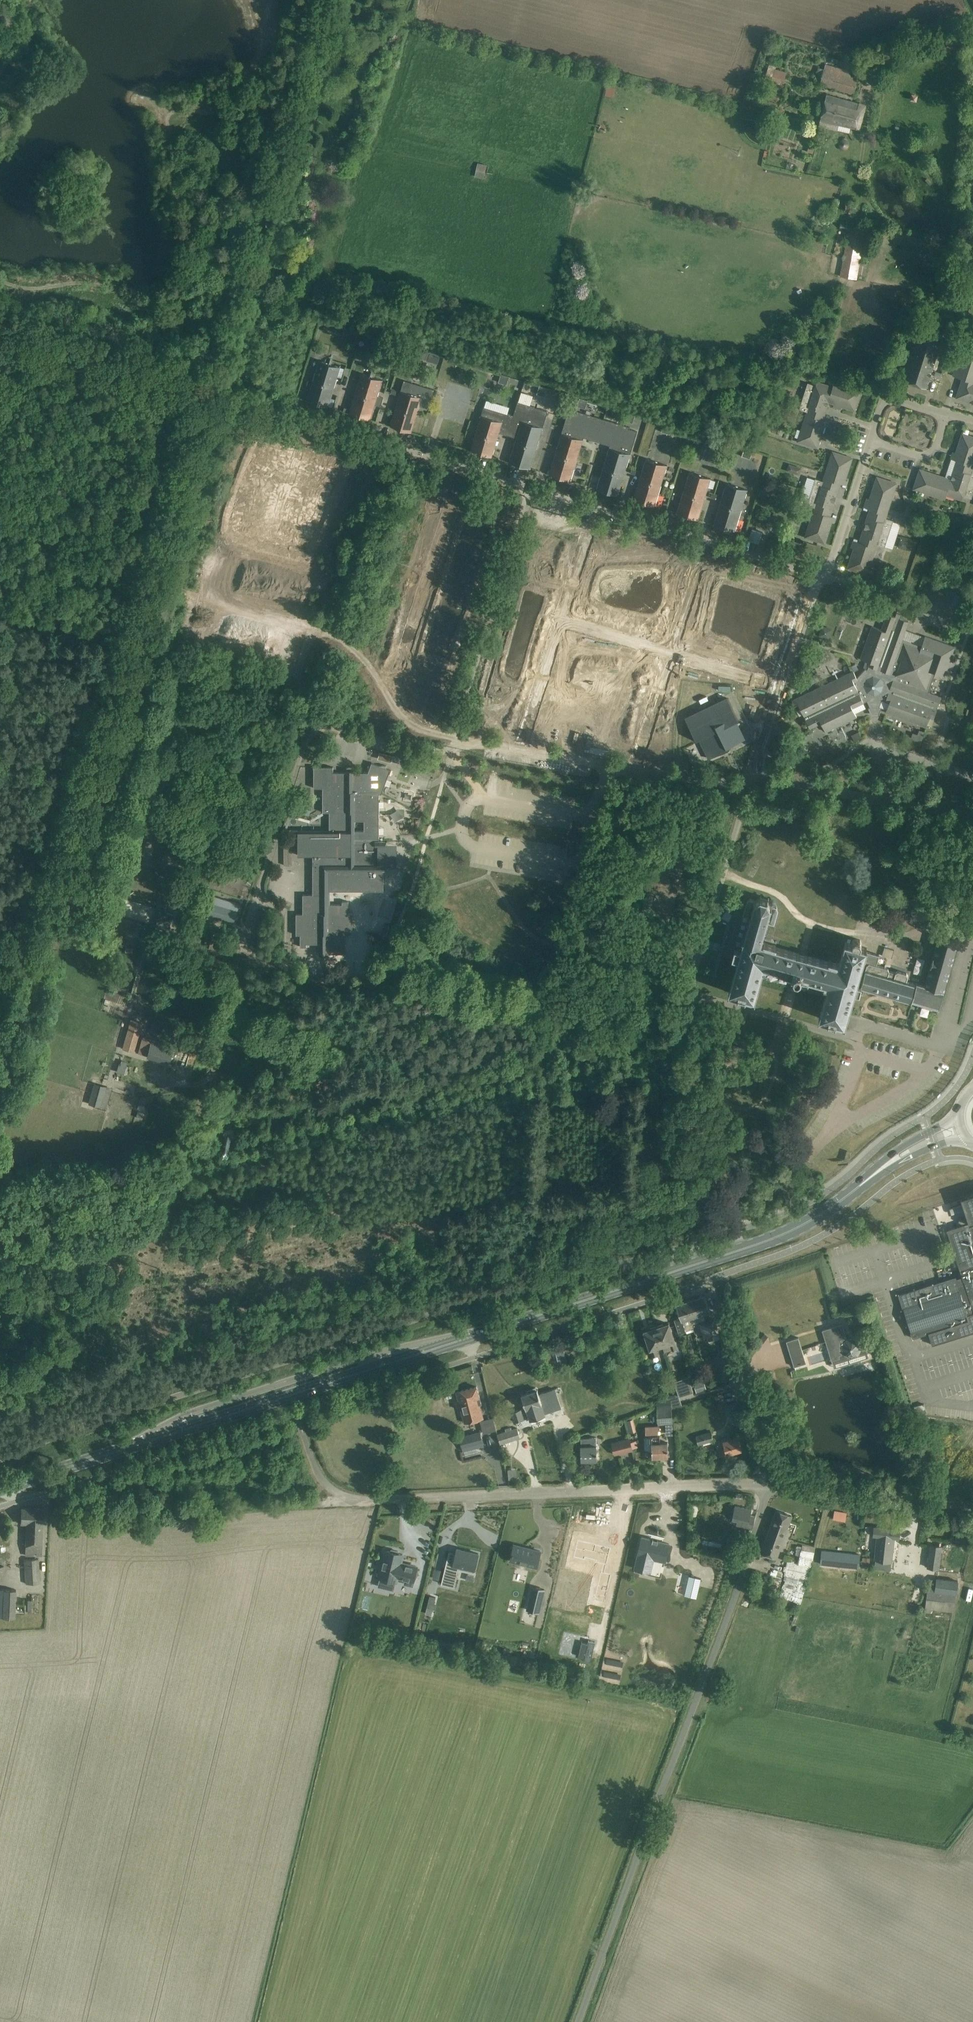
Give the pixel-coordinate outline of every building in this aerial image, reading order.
[(858,78),(850,76),(851,70),(825,63),(824,69),(818,67),(814,82),(854,93),(858,78)] [(776,67),(769,65),(765,76),(783,82),(786,72),(775,69),(776,67)] [(859,128),(865,105),(826,95),(818,125),(837,130),(839,123),(859,128)] [(484,178),(487,165),(478,163),(474,176),(484,178)] [(856,278),(859,261),(866,229),(849,226),(839,275),(856,278)] [(346,327),(338,324),(335,332),(343,335),(346,327)] [(919,329),(906,371),(903,380),(926,388),(942,336),(919,329)] [(387,339),(380,337),(377,345),(385,347),(387,339)] [(966,345),(959,367),(955,366),(952,375),(962,378),(956,397),(972,403),(972,347),(966,345)] [(429,352),(421,349),(418,357),(426,360),(429,352)] [(319,360),(307,400),(328,407),(340,367),(319,360)] [(350,409),(349,413),(370,420),(375,404),(378,395),(383,380),(361,373),(350,409)] [(509,376),(501,374),(499,382),(507,384),(509,376)] [(394,376),(393,384),(400,385),(401,377),(394,376)] [(799,438),(798,441),(817,447),(822,432),(824,433),(826,426),(827,426),(828,422),(822,420),(828,401),(834,403),(833,406),(841,409),(842,406),(843,406),(855,410),(861,390),(834,382),(833,387),(817,382),(816,385),(807,383),(799,409),(807,412),(802,428),(801,430),(799,436),(799,438)] [(548,388),(539,386),(537,393),(545,396),(548,388)] [(422,397),(401,390),(390,426),(411,432),(422,397)] [(378,395),(375,404),(381,406),(384,397),(378,395)] [(588,400),(580,398),(577,406),(585,408),(588,400)] [(513,416),(508,435),(516,437),(509,462),(530,468),(548,411),(539,408),(539,409),(518,402),(513,416)] [(483,407),(481,415),(470,450),(492,457),(499,432),(508,435),(513,416),(483,407)] [(568,410),(561,433),(583,439),(583,437),(609,445),(609,447),(596,488),(618,495),(630,454),(637,431),(629,429),(630,427),(577,411),(576,413),(568,410)] [(635,415),(627,412),(625,420),(633,422),(635,415)] [(759,417),(755,427),(765,430),(769,420),(759,417)] [(672,426),(664,423),(661,431),(669,434),(672,426)] [(561,433),(549,474),(570,480),(583,439),(561,433)] [(962,433),(956,453),(953,452),(951,458),(957,460),(951,479),(920,469),(914,488),(945,499),(946,494),(962,499),(964,495),(971,497),(972,492),(972,469),(972,466),(972,436),(968,435),(963,433),(962,433)] [(707,437),(705,444),(713,447),(716,439),(707,437)] [(797,447),(795,454),(813,459),(815,453),(797,447)] [(752,450),(744,448),(742,455),(750,458),(752,450)] [(852,458),(833,451),(823,480),(815,478),(807,505),(815,507),(805,536),(825,543),(830,526),(832,526),(835,518),(830,517),(840,483),(846,484),(848,478),(846,478),(852,458)] [(645,458),(633,500),(654,506),(667,465),(645,458)] [(689,472),(676,513),(698,519),(710,478),(689,472)] [(896,483),(877,477),(870,499),(867,498),(864,507),(870,509),(866,523),(863,522),(862,527),(864,528),(859,542),(854,540),(851,547),(854,548),(848,568),(867,574),(877,544),(885,546),(893,520),(885,517),(896,483)] [(726,483),(713,524),(735,531),(747,489),(726,483)] [(762,486),(759,495),(765,497),(768,488),(762,486)] [(920,515),(910,512),(907,521),(917,525),(920,515)] [(773,526),(776,516),(766,513),(763,523),(773,526)] [(971,524),(962,521),(958,530),(968,534),(971,524)] [(793,700),(792,700),(797,710),(800,708),(810,728),(821,722),(825,731),(857,717),(852,708),(867,701),(870,707),(879,706),(882,700),(889,702),(886,712),(926,726),(929,717),(933,718),(941,697),(928,692),(935,673),(944,676),(946,671),(952,673),(959,655),(953,653),(955,647),(925,636),(922,645),(903,638),(906,629),(909,621),(901,618),(902,614),(897,612),(895,616),(887,613),(887,614),(884,621),(882,629),(872,626),(860,658),(869,662),(870,662),(869,662),(868,666),(869,666),(867,669),(865,668),(857,678),(854,671),(793,700)] [(831,636),(832,627),(822,626),(821,635),(831,636)] [(728,698),(686,718),(697,742),(702,740),(710,758),(725,751),(726,753),(730,750),(729,749),(732,748),(730,745),(742,739),(739,733),(742,732),(740,727),(737,728),(735,724),(739,722),(728,698)] [(925,732),(914,730),(912,742),(922,744),(925,732)] [(393,755),(392,760),(401,763),(412,766),(414,760),(414,759),(407,758),(403,756),(403,757),(393,754),(393,755)] [(346,934),(353,934),(353,930),(354,930),(354,927),(353,927),(353,913),(348,913),(348,901),(342,901),(342,904),(329,904),(329,890),(383,890),(383,864),(376,863),(376,844),(379,844),(379,793),(381,794),(390,769),(372,762),(368,772),(333,772),(333,767),(314,766),(314,788),(323,788),(323,812),(329,812),(329,831),(298,831),(298,855),(313,854),(313,894),(303,894),(303,913),(296,913),(296,935),(300,935),(300,946),(306,946),(306,943),(320,943),(320,953),(346,953),(346,934)] [(665,845),(663,853),(658,851),(641,911),(669,919),(684,867),(678,865),(680,857),(669,855),(672,847),(665,845)] [(175,853),(161,849),(158,860),(172,863),(175,853)] [(114,886),(112,894),(119,897),(120,893),(122,894),(124,889),(114,886)] [(240,904),(211,895),(206,912),(234,921),(240,904)] [(949,972),(954,954),(958,943),(938,937),(925,985),(906,980),(907,975),(907,973),(897,971),(896,972),(889,970),(888,967),(876,964),(879,955),(865,951),(866,948),(860,946),(861,943),(859,939),(855,938),(852,940),(851,943),(844,941),(838,963),(771,943),(764,941),(763,942),(761,941),(767,921),(774,923),(778,909),(777,906),(771,905),(768,899),(761,897),(756,903),(755,901),(750,899),(747,903),(743,915),(751,917),(746,931),(740,929),(732,956),(738,958),(729,992),(755,999),(764,968),(767,969),(768,969),(769,967),(824,982),(823,984),(828,986),(819,1017),(845,1025),(854,990),(862,992),(864,986),(939,1008),(949,972)] [(161,908),(157,920),(170,924),(173,914),(166,912),(167,910),(161,908)] [(68,914),(64,926),(75,929),(78,917),(68,914)] [(146,957),(162,962),(166,949),(150,944),(146,957)] [(132,1018),(124,1049),(176,1063),(181,1046),(141,1037),(145,1021),(132,1018)] [(96,1082),(90,1103),(107,1108),(113,1087),(96,1082)] [(899,1295),(913,1338),(929,1333),(933,1344),(972,1331),(972,1194),(970,1195),(970,1197),(965,1199),(964,1201),(967,1210),(968,1214),(971,1222),(947,1229),(960,1270),(963,1280),(958,1282),(956,1276),(955,1277),(899,1295)] [(688,1309),(692,1323),(704,1319),(702,1313),(710,1310),(704,1294),(686,1301),(688,1309)] [(694,1328),(692,1323),(688,1309),(686,1301),(677,1304),(681,1316),(674,1319),(679,1333),(694,1328)] [(719,1332),(714,1318),(699,1323),(704,1338),(719,1332)] [(663,1324),(656,1326),(662,1344),(669,1342),(672,1350),(677,1349),(669,1323),(663,1325),(663,1324)] [(842,1323),(823,1329),(832,1360),(839,1357),(839,1355),(844,1353),(851,1357),(858,1355),(862,1348),(860,1341),(852,1337),(847,1339),(842,1323)] [(655,1346),(662,1344),(656,1326),(650,1328),(650,1329),(645,1331),(653,1356),(658,1355),(655,1346)] [(799,1337),(786,1341),(794,1366),(806,1362),(799,1337)] [(564,1349),(556,1351),(559,1364),(567,1362),(564,1349)] [(731,1378),(725,1352),(714,1355),(721,1381),(731,1378)] [(674,1381),(678,1394),(679,1397),(693,1392),(688,1377),(674,1381)] [(704,1380),(694,1384),(697,1392),(707,1389),(704,1380)] [(481,1418),(483,1417),(479,1404),(481,1404),(477,1386),(457,1391),(465,1422),(481,1418)] [(555,1388),(539,1394),(537,1389),(521,1394),(526,1408),(520,1410),(520,1409),(512,1412),(515,1422),(545,1412),(561,1407),(555,1388)] [(715,1395),(719,1406),(728,1403),(724,1392),(715,1395)] [(671,1399),(656,1400),(657,1409),(671,1408),(671,1399)] [(671,1408),(657,1409),(658,1424),(673,1423),(671,1408)] [(628,1431),(637,1430),(635,1418),(626,1419),(628,1431)] [(660,1435),(659,1435),(658,1425),(645,1426),(646,1435),(644,1436),(645,1449),(652,1449),(652,1456),(668,1456),(668,1442),(660,1442),(660,1435)] [(520,1437),(517,1428),(512,1429),(511,1427),(505,1429),(506,1431),(497,1434),(500,1444),(520,1437)] [(486,1428),(467,1434),(469,1443),(478,1441),(477,1438),(487,1435),(486,1428)] [(711,1431),(696,1436),(698,1444),(714,1440),(711,1431)] [(597,1459),(596,1437),(581,1438),(581,1445),(581,1460),(588,1459),(589,1461),(594,1461),(595,1459),(597,1459)] [(741,1449),(738,1437),(730,1439),(730,1437),(716,1441),(720,1455),(741,1449)] [(630,1439),(612,1443),(615,1454),(633,1450),(630,1439)] [(509,1479),(518,1478),(517,1468),(508,1469),(509,1479)] [(735,1505),(733,1515),(731,1520),(737,1521),(736,1524),(752,1528),(755,1516),(750,1515),(751,1509),(735,1505)] [(21,1508),(21,1518),(21,1523),(26,1524),(25,1555),(34,1555),(34,1553),(36,1553),(36,1555),(42,1555),(43,1518),(43,1508),(21,1508)] [(777,1510),(762,1552),(776,1557),(791,1515),(777,1510)] [(835,1511),(834,1518),(845,1520),(846,1513),(835,1511)] [(874,1526),(873,1536),(876,1536),(874,1560),(875,1560),(874,1566),(890,1568),(891,1562),(893,1562),(895,1538),(899,1539),(900,1529),(874,1526)] [(957,1528),(955,1537),(955,1540),(969,1542),(971,1530),(957,1528)] [(637,1555),(634,1568),(651,1572),(654,1559),(666,1561),(670,1543),(641,1536),(637,1554),(637,1555)] [(579,1539),(575,1557),(604,1564),(602,1571),(595,1601),(606,1603),(613,1574),(606,1572),(608,1565),(612,1547),(579,1539)] [(930,1544),(929,1554),(927,1567),(939,1568),(942,1546),(930,1544)] [(523,1545),(519,1560),(546,1566),(549,1550),(523,1545)] [(474,1572),(478,1554),(457,1548),(456,1553),(449,1551),(441,1583),(454,1587),(459,1568),(474,1572)] [(391,1551),(386,1550),(380,1577),(396,1581),(397,1576),(406,1578),(405,1583),(413,1585),(417,1567),(404,1563),(404,1565),(400,1564),(402,1554),(398,1553),(398,1551),(391,1549),(391,1551)] [(801,1554),(801,1562),(795,1560),(788,1560),(785,1568),(785,1580),(784,1582),(784,1591),(791,1594),(803,1594),(804,1591),(805,1585),(810,1570),(810,1568),(815,1555),(815,1549),(803,1549),(801,1554)] [(822,1550),(821,1564),(858,1567),(859,1553),(822,1550)] [(26,1583),(39,1582),(38,1559),(24,1559),(26,1583)] [(689,1576),(683,1600),(696,1603),(702,1579),(689,1576)] [(937,1578),(936,1583),(928,1582),(924,1611),(931,1612),(931,1609),(952,1611),(954,1602),(955,1602),(958,1581),(937,1578)] [(542,1601),(545,1589),(533,1586),(530,1598),(542,1601)] [(15,1617),(16,1590),(0,1589),(0,1617),(15,1617)] [(430,1595),(425,1613),(431,1615),(436,1597),(430,1595)]
